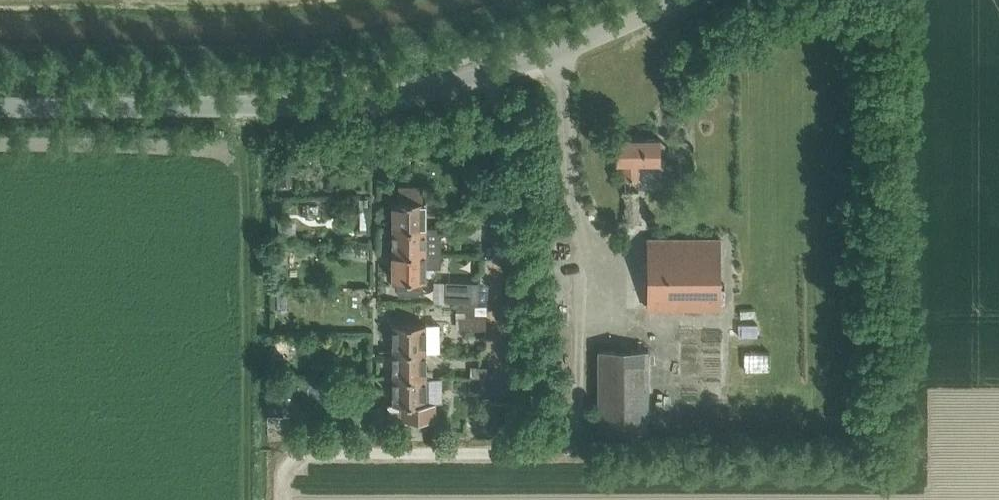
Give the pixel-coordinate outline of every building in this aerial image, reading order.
[(637,163),(660,163),(660,139),(616,140),(616,163),(624,163),(624,180),(638,179),(637,163)] [(426,228),(426,202),(423,202),(423,187),(399,187),(399,202),(394,202),(394,228),(426,228)] [(627,193),(627,224),(640,224),(639,193),(627,193)] [(394,254),(441,254),(441,228),(426,228),(394,228),(394,254)] [(648,310),(719,310),(719,239),(647,239),(648,310)] [(441,254),(394,254),(394,281),(396,281),(396,289),(402,296),(419,296),(424,289),(424,281),(426,281),(426,267),(441,267),(441,254)] [(447,282),(447,301),(478,302),(478,283),(447,282)] [(394,352),(426,351),(426,325),(394,325),(394,352)] [(647,431),(647,350),(598,350),(598,430),(647,431)] [(394,378),(427,377),(426,351),(394,352),(394,378)] [(308,367),(298,377),(308,387),(318,377),(308,367)] [(436,403),(427,403),(427,377),(394,378),(394,405),(403,405),(403,420),(436,419),(436,403)] [(506,400),(486,400),(486,432),(506,432),(506,400)]
